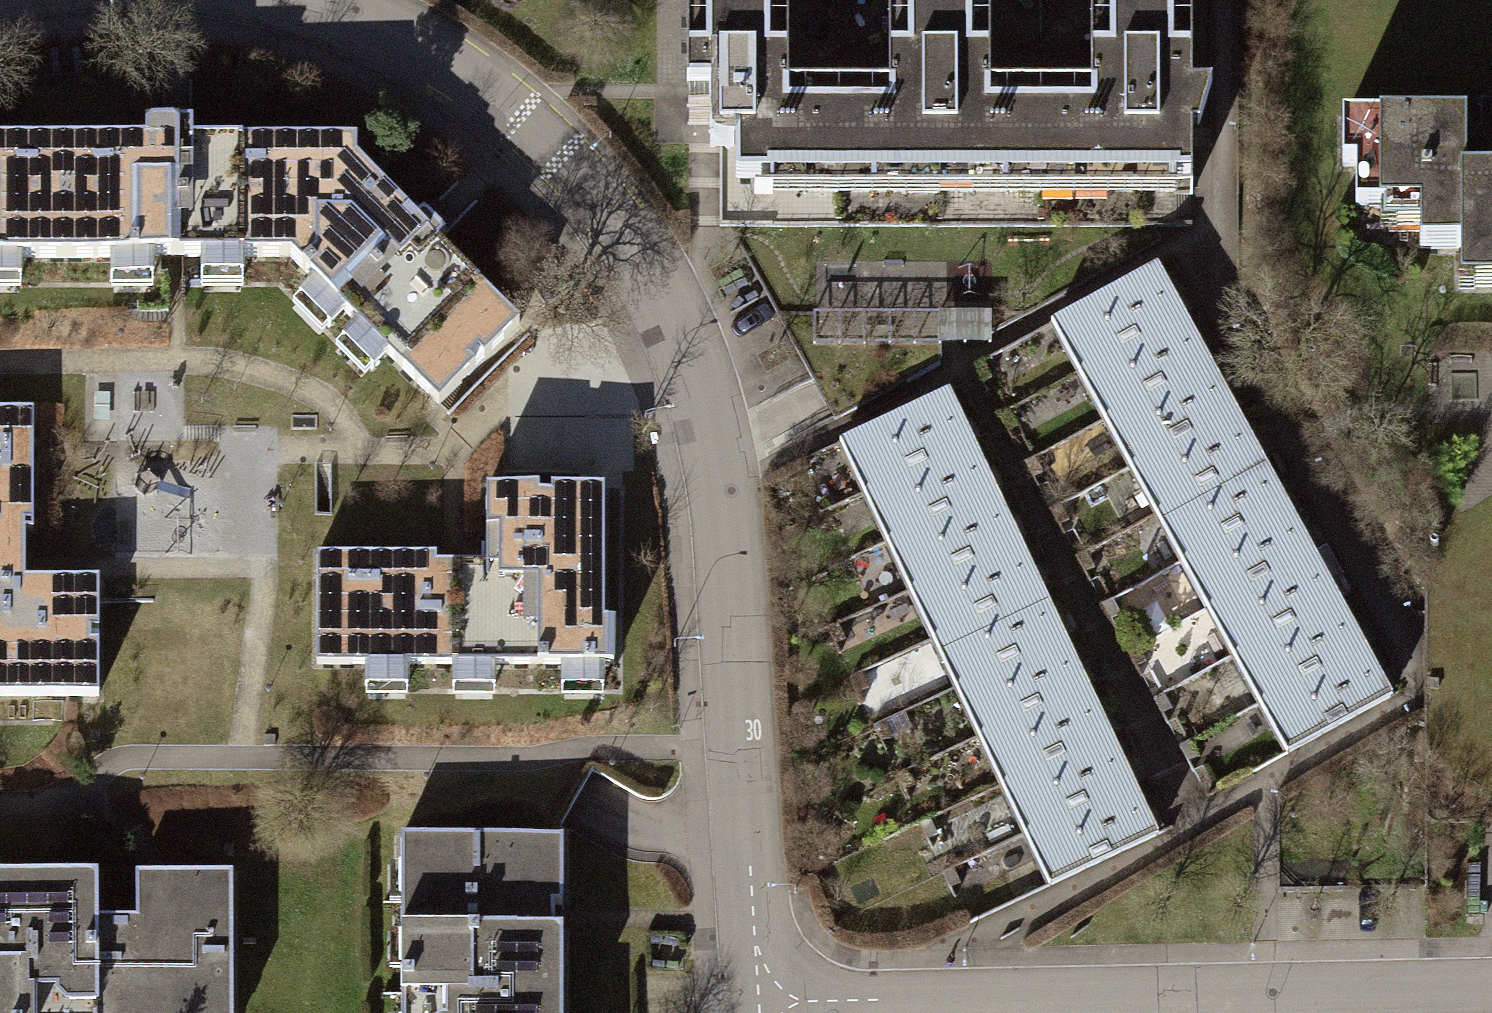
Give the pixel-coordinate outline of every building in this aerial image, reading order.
[(684,85),(715,85),(716,127),(733,127),(733,177),(1190,177),(1187,128),(1199,127),(1209,82),(1188,84),(1190,0),(1088,0),(1088,82),(990,82),(990,0),(888,0),(888,85),(788,85),(788,0),(684,0),(684,85)] [(1479,98),(1480,131),(1491,130),(1491,98),(1479,98)] [(1462,151),(1462,121),(1341,121),(1341,165),(1353,165),(1353,207),(1419,207),(1419,244),(1459,244),(1459,267),(1491,267),(1491,151),(1462,151)] [(141,141),(63,141),(63,253),(284,253),(284,140),(187,140),(187,124),(141,124),(141,141)] [(284,140),(284,253),(434,400),(519,325),(439,239),(443,233),(422,208),(414,219),(355,160),(356,143),(284,140)] [(63,253),(63,141),(0,141),(0,253),(63,253)] [(1049,322),(1076,370),(1181,312),(1155,265),(1049,322)] [(1208,361),(1181,312),(1076,370),(1102,419),(1208,361)] [(1102,419),(1128,466),(1234,408),(1208,361),(1102,419)] [(837,443),(860,492),(969,440),(946,391),(837,443)] [(1260,455),(1234,408),(1128,466),(1154,512),(1260,455)] [(94,691),(93,577),(11,578),(11,529),(31,529),(30,409),(0,409),(0,691),(94,691)] [(993,491),(969,440),(860,492),(884,542),(993,491)] [(1154,512),(1181,561),(1287,504),(1260,455),(1154,512)] [(432,553),(311,553),(311,664),(613,663),(613,621),(604,621),(604,484),(485,484),(485,573),(432,573),(432,553)] [(884,542),(907,591),(1016,540),(993,491),(884,542)] [(1312,551),(1287,504),(1181,561),(1207,609),(1312,551)] [(1038,587),(1016,540),(907,591),(930,639),(1038,587)] [(1207,609),(1232,655),(1338,597),(1312,551),(1207,609)] [(930,639),(953,689),(1062,638),(1038,587),(930,639)] [(1232,655),(1258,701),(1363,643),(1338,597),(1232,655)] [(1085,687),(1062,638),(953,689),(976,738),(1085,687)] [(1391,694),(1363,643),(1258,701),(1286,752),(1391,694)] [(976,738),(999,785),(1108,734),(1085,687),(976,738)] [(999,785),(1021,833),(1130,782),(1108,734),(999,785)] [(1155,834),(1130,782),(1021,833),(1046,885),(1155,834)] [(559,917),(559,836),(401,833),(398,865),(415,880),(416,898),(397,900),(399,1012),(560,1012),(559,917)] [(29,872),(30,1012),(73,1012),(74,1012),(90,1012),(225,1012),(226,871),(135,871),(135,935),(93,935),(93,871),(29,872)] [(29,872),(0,872),(0,1012),(30,1012),(29,872)]
